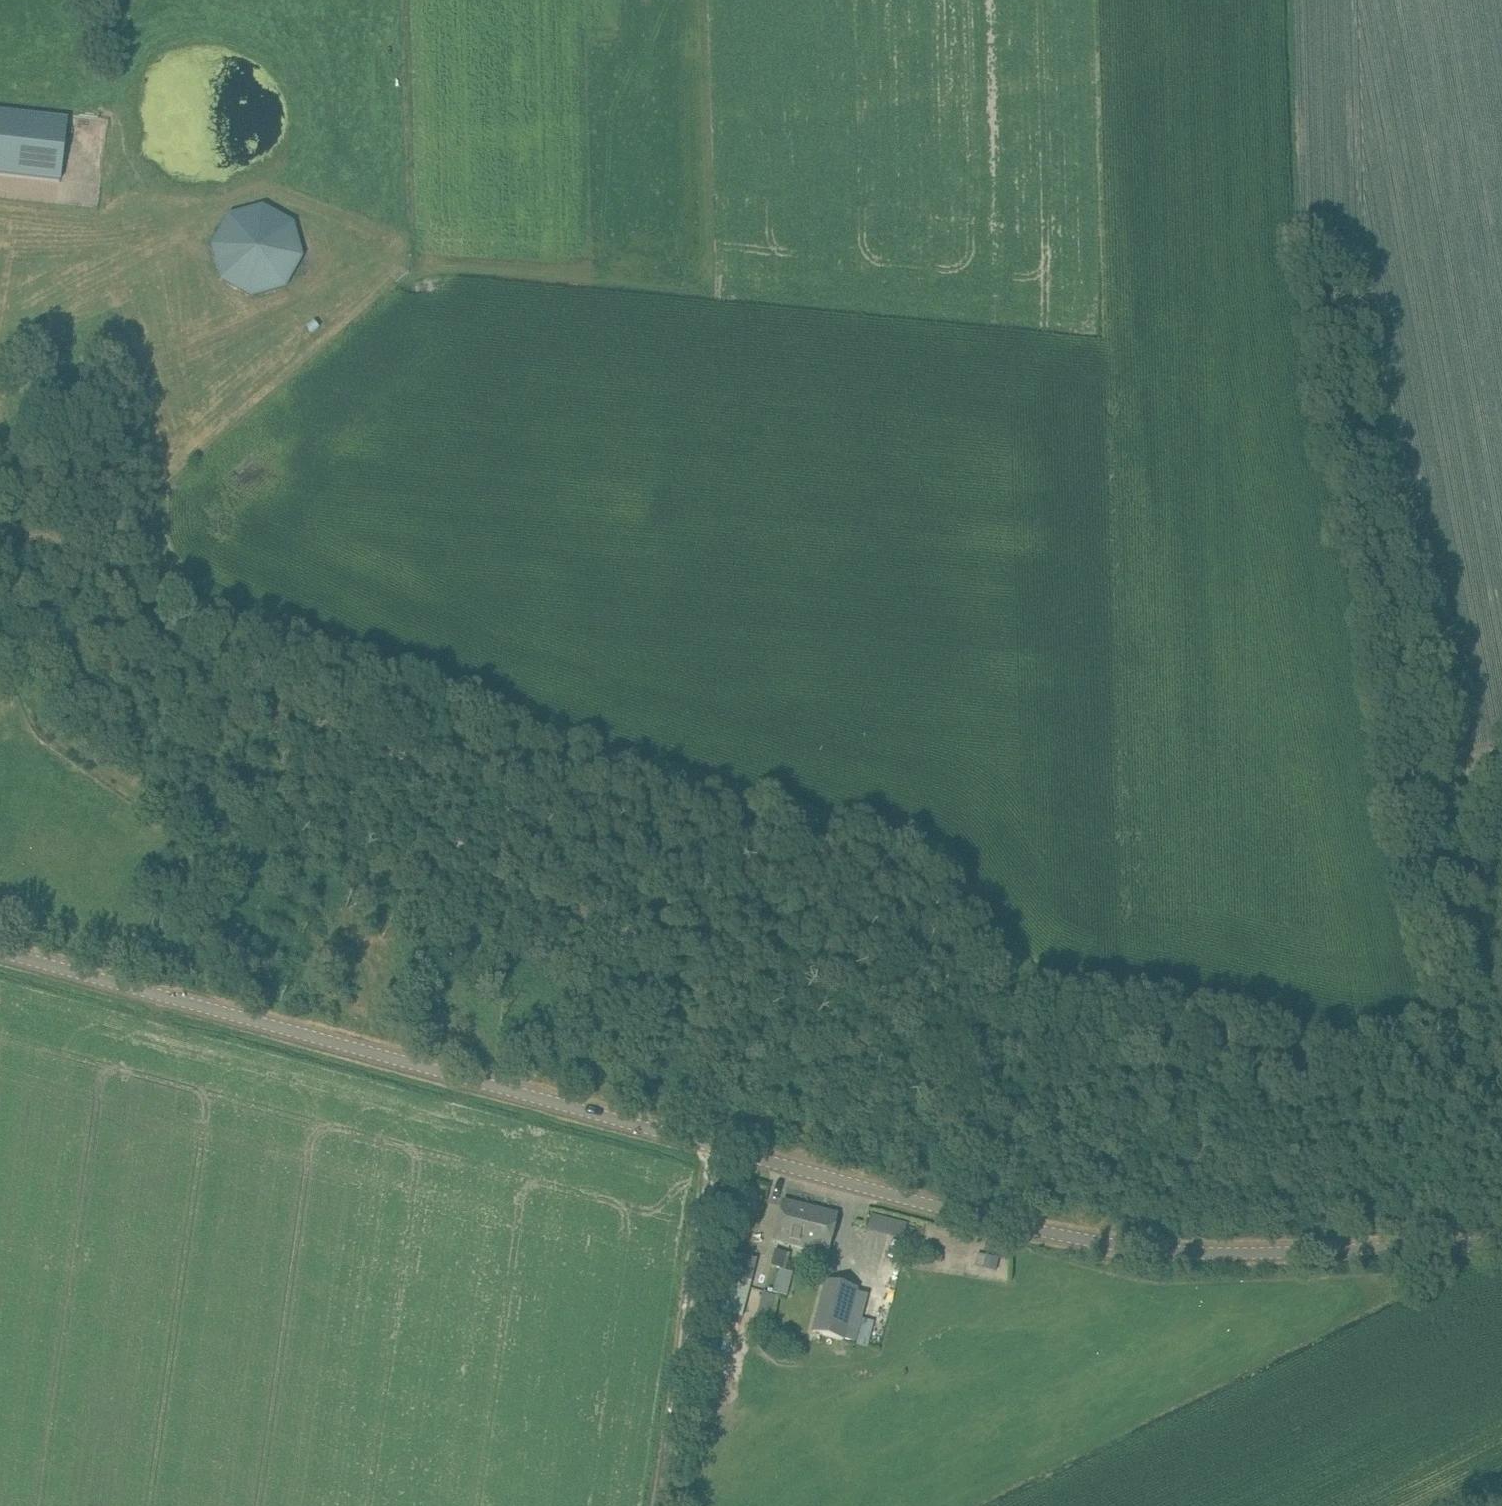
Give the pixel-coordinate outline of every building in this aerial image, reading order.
[(61,179),(68,119),(0,111),(0,172),(61,179)] [(262,203),(228,212),(211,244),(220,279),(253,296),(287,287),(304,255),(295,221),(262,203)] [(160,927),(171,930),(174,919),(163,916),(160,927)] [(783,1201),(779,1221),(774,1239),(827,1252),(837,1215),(783,1201)] [(875,1208),(867,1224),(902,1242),(910,1226),(875,1208)] [(772,1265),(781,1267),(775,1292),(792,1296),(803,1256),(776,1249),(772,1265)] [(979,1254),(976,1266),(997,1271),(1000,1259),(979,1254)] [(743,1256),(742,1274),(755,1275),(756,1257),(743,1256)] [(827,1278),(812,1332),(844,1340),(845,1334),(858,1286),(845,1283),(827,1278)] [(726,1281),(719,1311),(742,1316),(750,1287),(726,1281)] [(770,1320),(778,1294),(766,1291),(758,1317),(770,1320)]
